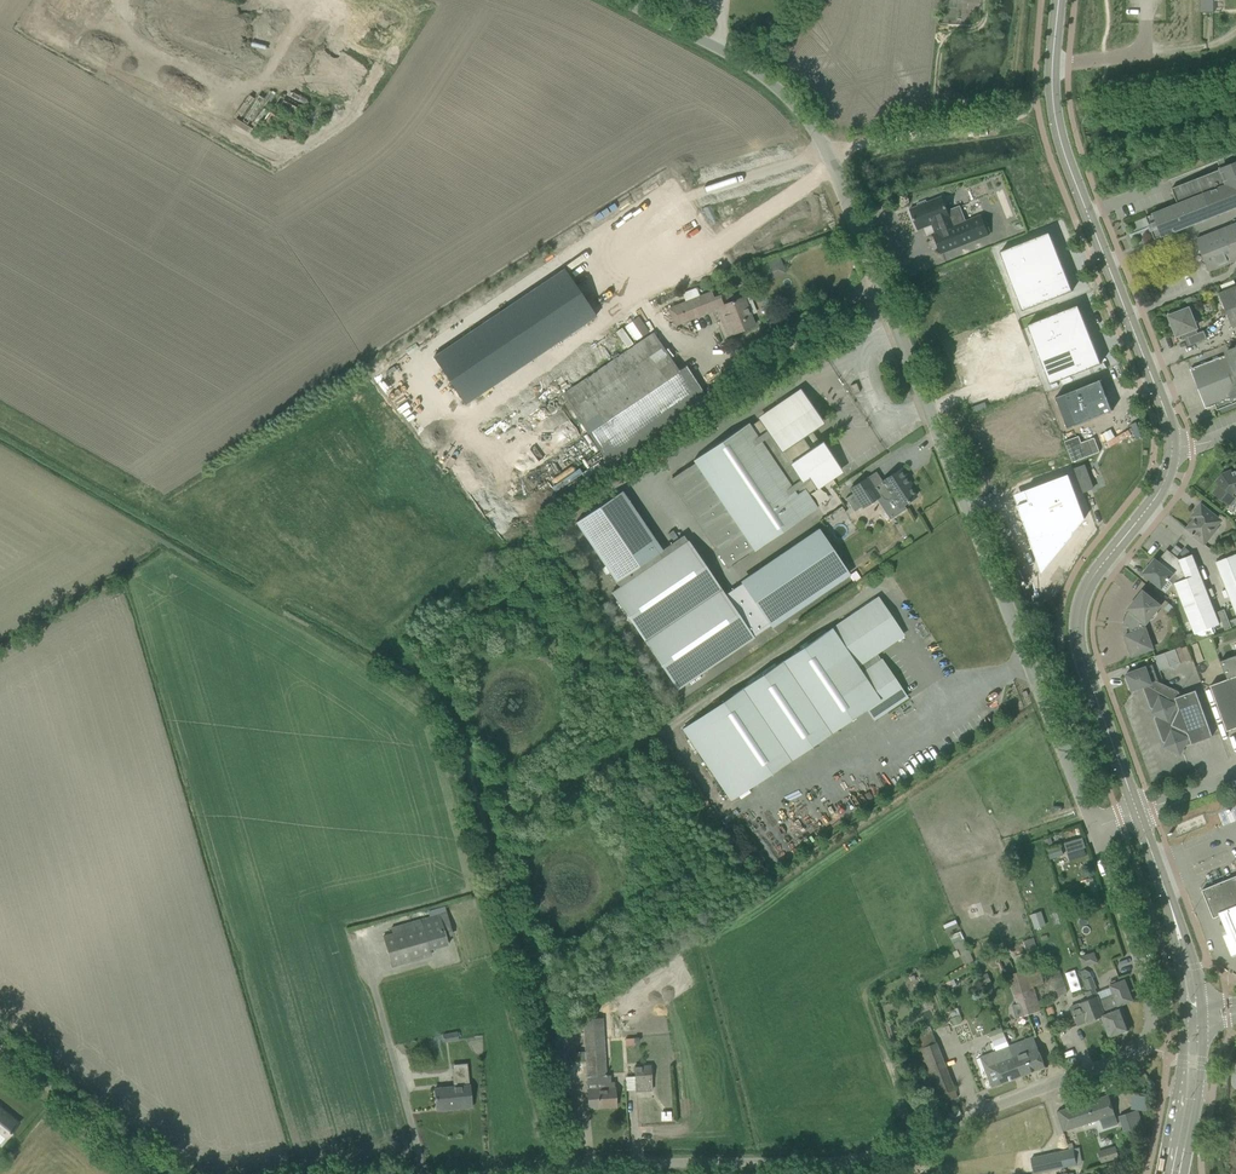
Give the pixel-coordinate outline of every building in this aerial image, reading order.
[(1199,11),(1213,11),(1213,0),(1199,0),(1199,11)] [(272,110),(259,126),(265,131),(278,115),(272,110)] [(1217,161),(1220,169),(1172,188),(1178,204),(1146,217),(1155,239),(1235,207),(1235,153),(1217,161)] [(933,234),(941,254),(989,235),(981,215),(965,221),(959,206),(948,211),(942,196),(927,202),(926,200),(917,204),(918,206),(909,209),(918,230),(934,224),(937,232),(933,234)] [(730,241),(743,235),(735,221),(723,228),(730,241)] [(1199,260),(1200,260),(1201,262),(1202,263),(1204,264),(1205,265),(1207,266),(1209,270),(1235,260),(1235,223),(1197,239),(1198,243),(1198,245),(1197,246),(1197,248),(1197,249),(1197,250),(1197,252),(1197,253),(1197,254),(1202,252),(1204,257),(1199,259),(1199,260)] [(1050,232),(1000,252),(1023,311),(1073,291),(1050,232)] [(779,259),(770,262),(776,277),(785,274),(779,259)] [(562,270),(433,356),(466,404),(594,319),(570,282),(563,271),(562,270)] [(1232,328),(1235,326),(1235,286),(1219,293),(1225,308),(1227,313),(1232,328)] [(675,325),(716,308),(726,304),(722,294),(713,298),(711,292),(668,309),(675,325)] [(716,308),(727,336),(754,325),(743,297),(726,304),(716,308)] [(1101,363),(1078,305),(1028,325),(1050,383),(1101,363)] [(1179,310),(1168,313),(1170,325),(1171,325),(1173,324),(1177,335),(1186,332),(1191,345),(1207,339),(1204,330),(1198,333),(1196,328),(1189,309),(1179,312),(1179,310)] [(623,326),(634,342),(649,331),(638,316),(623,326)] [(614,328),(605,333),(617,351),(626,346),(614,328)] [(685,381),(679,373),(683,370),(682,368),(678,371),(652,333),(562,394),(582,424),(582,423),(608,463),(698,402),(698,401),(705,397),(695,381),(692,383),(689,379),(685,381)] [(1190,369),(1206,409),(1216,404),(1218,409),(1217,409),(1217,410),(1235,403),(1235,348),(1226,352),(1227,354),(1190,369)] [(735,374),(743,386),(753,379),(745,367),(735,374)] [(1100,379),(1055,397),(1067,428),(1112,411),(1100,379)] [(850,385),(853,394),(859,392),(856,383),(850,385)] [(730,565),(731,566),(747,555),(753,550),(754,551),(763,545),(763,544),(817,507),(807,493),(840,471),(821,443),(819,445),(809,430),(821,423),(799,391),(760,418),(760,419),(750,426),(748,423),(693,460),(695,463),(688,467),(671,478),(672,479),(672,478),(731,565),(730,565)] [(1119,413),(1083,427),(1088,438),(1090,438),(1089,435),(1102,430),(1106,441),(1126,433),(1119,415),(1120,415),(1119,413)] [(1079,436),(1065,441),(1072,462),(1100,452),(1094,438),(1081,443),(1079,436)] [(1085,465),(1075,469),(1084,492),(1093,489),(1085,465)] [(853,493),(845,498),(854,512),(862,506),(862,507),(875,499),(886,515),(889,519),(905,508),(902,505),(916,496),(914,494),(915,494),(911,487),(910,487),(908,485),(910,483),(901,468),(882,481),(872,488),(866,478),(850,488),(853,493)] [(1234,495),(1235,492),(1235,471),(1230,473),(1231,474),(1225,476),(1222,474),(1216,482),(1220,485),(1213,493),(1228,506),(1229,505),(1231,505),(1234,504),(1235,502),(1235,500),(1235,497),(1235,496),(1234,495)] [(1029,501),(1017,505),(1042,572),(1072,534),(1069,525),(1085,518),(1068,474),(1025,491),(1029,501)] [(823,500),(829,510),(842,502),(836,492),(823,500)] [(661,551),(634,510),(622,518),(616,509),(617,509),(610,498),(575,522),(619,587),(662,558),(658,553),(661,551)] [(1221,521),(1201,504),(1196,511),(1198,514),(1187,528),(1193,533),(1192,534),(1204,544),(1205,544),(1203,542),(1209,534),(1211,535),(1218,528),(1214,525),(1218,519),(1221,521)] [(619,587),(611,592),(677,689),(847,574),(818,531),(724,594),(688,540),(662,558),(619,587)] [(1219,622),(1192,554),(1180,559),(1167,549),(1158,561),(1177,577),(1180,574),(1186,590),(1178,593),(1186,611),(1194,632),(1219,622)] [(1216,562),(1235,613),(1235,554),(1216,562)] [(1174,581),(1178,593),(1186,590),(1180,574),(1177,577),(1158,561),(1155,559),(1143,573),(1166,592),(1173,583),(1172,582),(1174,581)] [(1125,636),(1132,656),(1153,649),(1145,628),(1146,623),(1161,605),(1143,591),(1128,609),(1131,611),(1130,612),(1129,614),(1128,615),(1127,616),(1127,618),(1126,619),(1126,621),(1125,623),(1129,623),(1129,626),(1129,629),(1130,631),(1130,634),(1125,636)] [(873,654),(902,635),(877,599),(832,629),(831,628),(682,729),(730,800),(879,700),(886,710),(905,697),(881,661),(878,662),(873,654)] [(1224,609),(1218,612),(1225,630),(1231,627),(1229,620),(1224,609)] [(1157,654),(1160,668),(1181,663),(1178,649),(1157,654)] [(1223,719),(1227,731),(1235,728),(1235,654),(1219,660),(1224,672),(1225,672),(1227,678),(1210,684),(1223,719)] [(1164,747),(1180,754),(1184,746),(1212,736),(1196,690),(1180,696),(1179,691),(1153,679),(1150,680),(1146,667),(1126,674),(1132,691),(1143,687),(1150,707),(1154,709),(1152,713),(1156,715),(1154,718),(1163,741),(1166,743),(1164,747)] [(1083,837),(1065,843),(1068,853),(1084,848),(1086,847),(1083,837)] [(1060,846),(1047,850),(1050,859),(1063,855),(1060,846)] [(1084,848),(1068,853),(1070,860),(1086,855),(1084,848)] [(1214,917),(1218,915),(1235,908),(1235,876),(1203,890),(1214,917)] [(1218,915),(1226,932),(1221,934),(1230,955),(1235,953),(1235,908),(1218,915)] [(1040,911),(1030,915),(1035,929),(1045,926),(1040,911)] [(423,925),(383,936),(391,967),(431,955),(430,950),(448,946),(445,935),(441,923),(441,922),(439,914),(421,919),(423,925)] [(448,920),(441,922),(441,923),(445,935),(452,933),(448,921),(448,920)] [(1034,937),(1029,938),(1033,949),(1038,948),(1034,937)] [(963,939),(953,944),(956,950),(958,950),(966,946),(963,939)] [(966,946),(958,950),(964,965),(973,961),(966,946)] [(1013,1006),(1016,1018),(1024,1016),(1040,1011),(1028,969),(1008,976),(1017,1005),(1013,1006)] [(1086,984),(1089,991),(1095,989),(1090,977),(1092,976),(1090,972),(1085,970),(1080,971),(1083,979),(1084,979),(1086,984)] [(1052,975),(1059,995),(1068,993),(1061,972),(1052,975)] [(986,973),(980,976),(983,984),(990,981),(986,973)] [(954,979),(946,983),(949,988),(956,985),(954,979)] [(1130,1029),(1122,1008),(1119,1009),(1118,1006),(1133,1000),(1125,979),(1110,985),(1113,994),(1100,1000),(1103,1008),(1102,1008),(1105,1015),(1101,1016),(1101,1017),(1109,1037),(1130,1029)] [(1087,1022),(1101,1017),(1101,1016),(1105,1015),(1102,1008),(1103,1008),(1100,1000),(1095,988),(1095,989),(1089,991),(1087,992),(1090,999),(1080,1003),(1080,1004),(1071,1007),(1078,1025),(1087,1022)] [(957,1008),(949,1011),(952,1018),(958,1015),(959,1015),(957,1008)] [(952,1018),(951,1018),(954,1025),(961,1022),(958,1015),(952,1018)] [(583,1020),(585,1040),(588,1089),(587,1089),(588,1106),(603,1105),(603,1107),(615,1107),(615,1095),(614,1082),(610,1082),(610,1076),(606,1076),(602,1019),(583,1020)] [(892,1020),(886,1022),(891,1039),(897,1037),(892,1020)] [(912,1033),(940,1104),(958,1096),(930,1026),(912,1033)] [(1014,1057),(1009,1046),(1002,1027),(989,1032),(996,1051),(980,1057),(992,1087),(1021,1076),(1014,1057)] [(458,1032),(450,1033),(452,1042),(459,1040),(458,1032)] [(1034,1037),(1009,1046),(1014,1057),(1021,1076),(1045,1067),(1034,1037)] [(633,1065),(634,1091),(652,1090),(651,1065),(633,1065)] [(451,1106),(452,1110),(471,1108),(470,1096),(467,1067),(452,1069),(454,1087),(434,1089),(436,1108),(451,1106)] [(1057,1111),(1063,1131),(1100,1119),(1103,1128),(1118,1124),(1109,1095),(1057,1111)] [(1147,1108),(1147,1095),(1134,1095),(1133,1108),(1147,1108)] [(7,1137),(19,1122),(0,1108),(0,1132),(7,1137)] [(1119,1115),(1124,1131),(1143,1125),(1138,1110),(1119,1115)] [(1117,1145),(1100,1150),(1102,1160),(1120,1155),(1117,1145)] [(1079,1148),(1031,1158),(1034,1173),(1077,1164),(1076,1158),(1080,1157),(1079,1148)]
